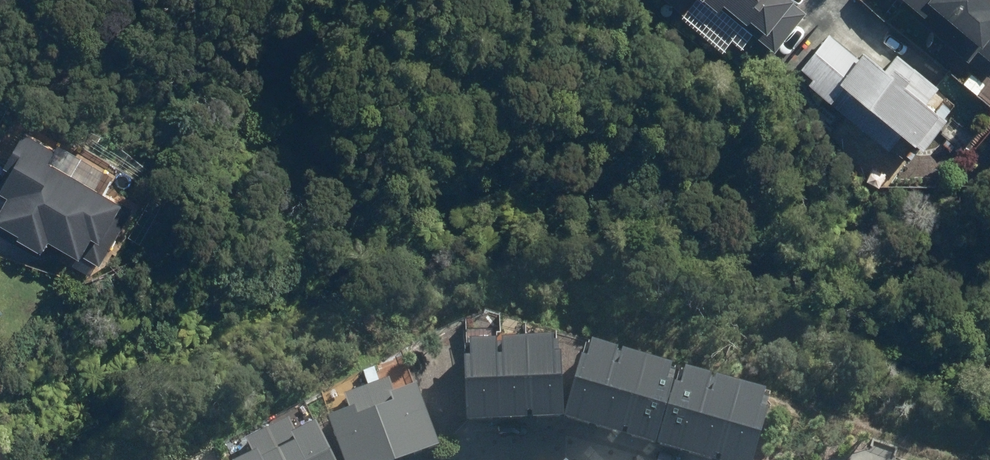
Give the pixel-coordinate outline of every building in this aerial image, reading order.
[(712,11),(714,9),(739,31),(742,28),(771,53),(804,13),(789,0),(700,0),(712,11)] [(912,10),(908,14),(938,39),(962,61),(965,58),(987,78),(989,75),(989,0),(900,0),(912,10)] [(805,85),(883,150),(896,134),(916,151),(941,121),(922,104),(935,88),(895,54),(881,71),(859,53),(855,58),(827,35),(798,69),(810,79),(805,85)] [(9,173),(0,188),(0,196),(6,200),(0,210),(0,236),(37,259),(46,244),(76,262),(88,242),(95,246),(117,209),(44,165),(51,155),(21,137),(2,169),(9,173)] [(556,351),(521,352),(523,421),(557,420),(556,351)] [(489,352),(459,353),(460,422),(490,421),(489,352)] [(521,352),(489,352),(490,421),(523,421),(521,352)] [(612,365),(581,357),(565,418),(595,426),(612,365)] [(623,435),(641,374),(612,365),(595,426),(623,435)] [(652,443),(670,382),(641,374),(623,435),(652,443)] [(658,445),(687,454),(705,392),(675,383),(658,445)] [(411,389),(364,407),(384,459),(408,459),(434,450),(411,389)] [(709,459),(715,459),(733,400),(705,392),(687,454),(709,459)] [(762,408),(733,400),(715,459),(747,459),(762,408)] [(364,407),(322,423),(337,459),(384,459),(364,407)] [(309,431),(270,450),(275,459),(325,459),(309,431)] [(270,450),(251,459),(275,459),(270,450)]
